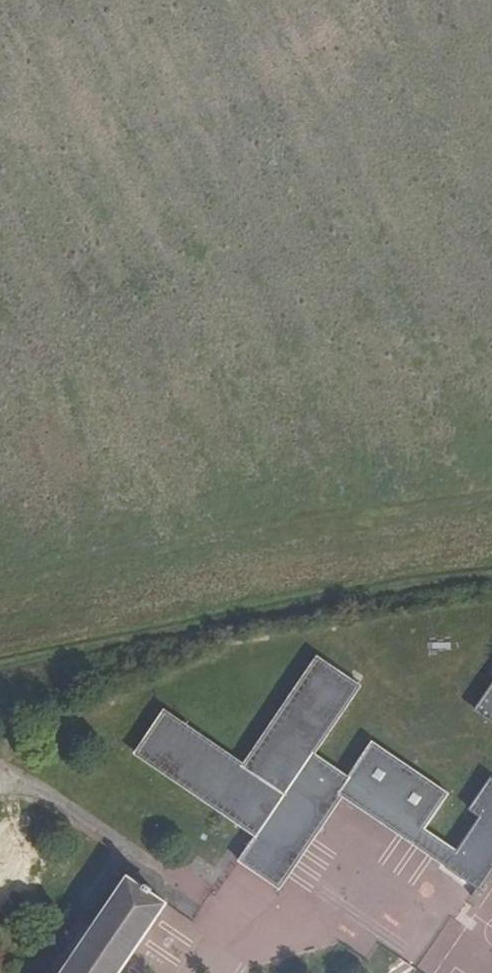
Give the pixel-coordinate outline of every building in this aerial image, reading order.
[(491,866),(491,779),(491,778),(471,808),(482,816),(457,852),(423,829),(447,793),(374,743),(350,779),(313,753),(359,685),(318,657),(243,765),(163,710),(135,752),(257,834),(283,796),(320,821),(340,793),(478,886),(491,866)] [(475,708),(491,720),(491,683),(475,708)] [(277,885),(320,821),(283,796),(257,834),(240,860),(277,885)] [(151,893),(153,889),(146,884),(143,888),(129,878),(73,958),(62,950),(46,972),(118,972),(166,903),(151,893)]
